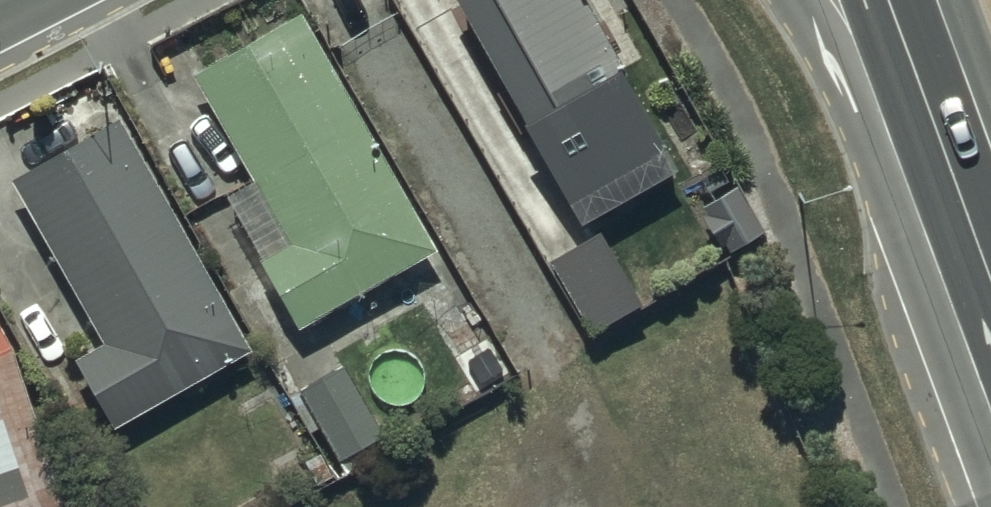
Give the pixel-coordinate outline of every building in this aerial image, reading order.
[(296,315),(436,239),(300,0),(299,0),(193,57),(251,165),(222,181),(296,315)] [(585,206),(678,153),(592,0),(466,0),(585,206)] [(119,104),(10,165),(102,329),(72,346),(112,417),(250,340),(119,104)] [(731,174),(697,196),(728,244),(762,222),(731,174)] [(596,221),(547,250),(591,324),(641,294),(596,221)] [(68,496),(13,336),(0,313),(0,506),(34,506),(68,496)] [(340,353),(296,378),(330,438),(304,453),(318,477),(389,438),(340,353)]
